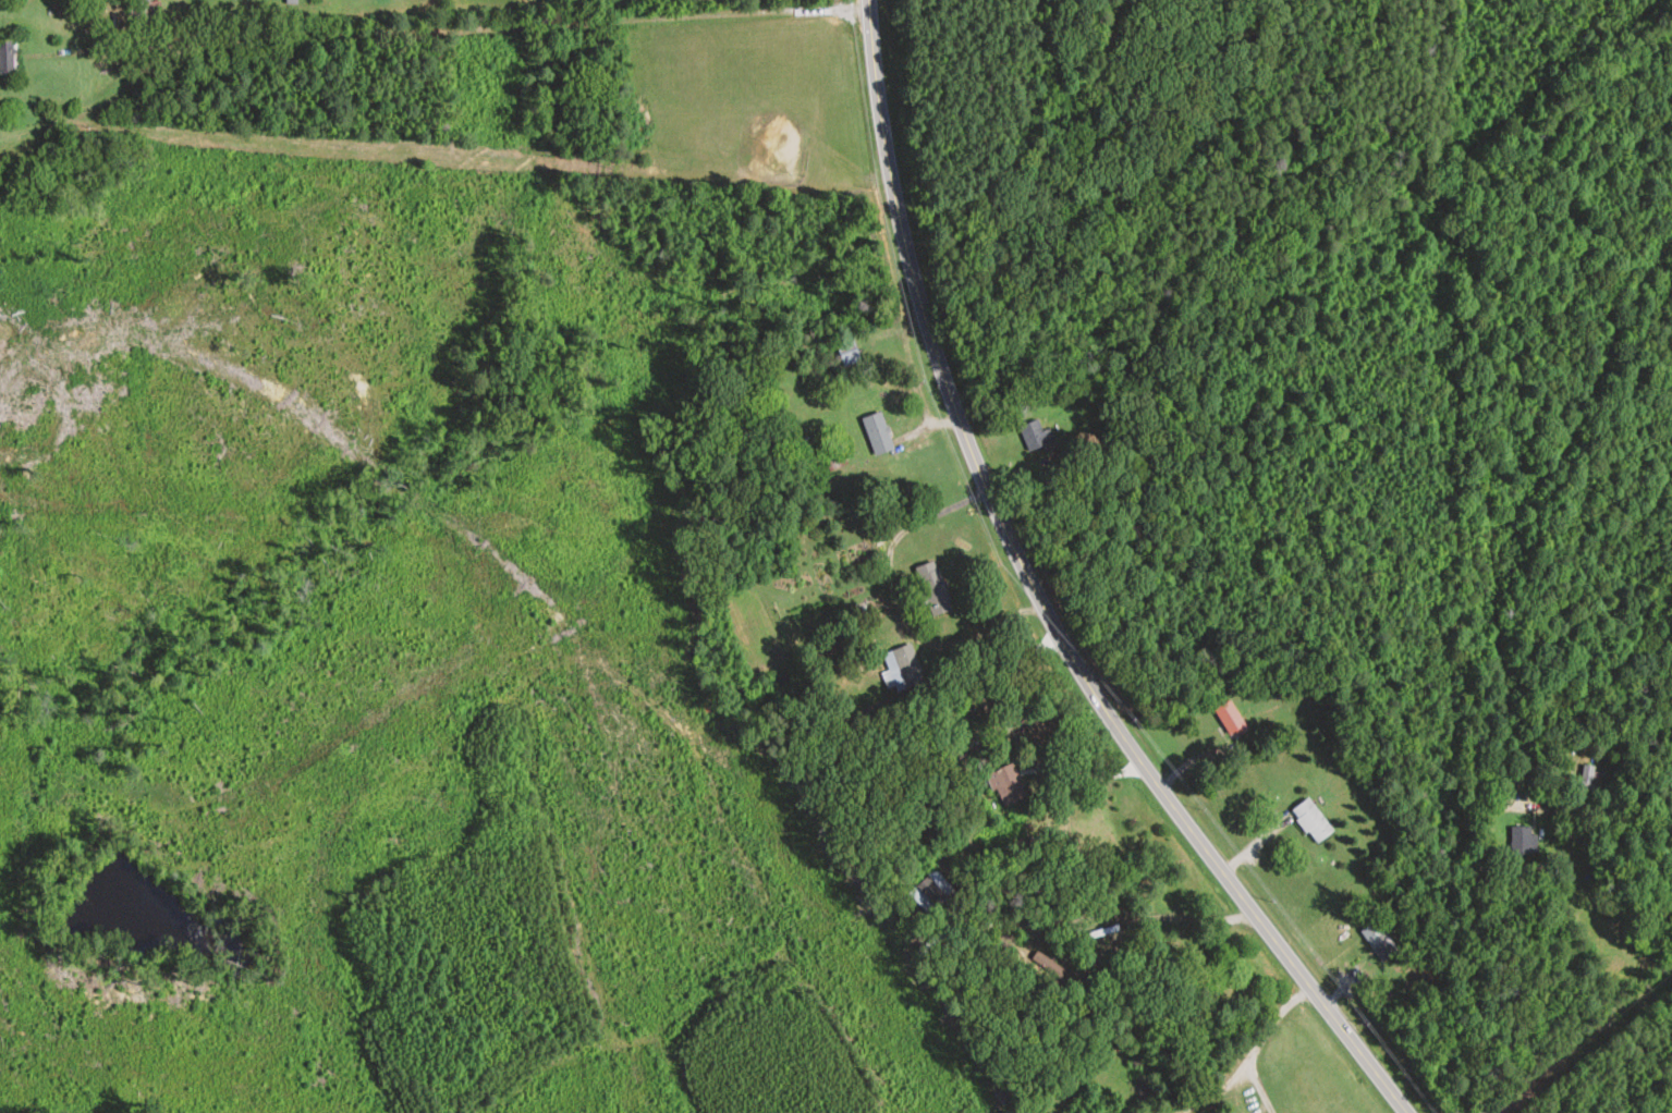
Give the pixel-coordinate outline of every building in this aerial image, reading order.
[(160,15),(160,4),(138,4),(138,15),(160,15)] [(0,41),(0,74),(15,74),(15,41),(0,41)] [(842,367),(860,364),(855,340),(838,343),(842,367)] [(893,452),(883,413),(863,418),(873,457),(893,452)] [(1043,433),(1038,420),(1019,428),(1029,453),(1054,443),(1049,430),(1043,433)] [(952,612),(936,562),(916,568),(932,618),(952,612)] [(926,681),(910,644),(882,657),(894,684),(893,685),(897,695),(926,681)] [(1230,740),(1246,732),(1232,701),(1216,709),(1230,740)] [(966,754),(956,742),(943,752),(953,764),(966,754)] [(999,807),(1025,797),(1012,765),(986,775),(999,807)] [(1597,791),(1597,767),(1582,767),(1582,791),(1597,791)] [(1289,815),(1319,845),(1335,829),(1305,799),(1289,815)] [(1511,855),(1538,855),(1538,835),(1531,835),(1531,828),(1511,828),(1511,855)] [(1397,951),(1377,921),(1360,932),(1381,962),(1397,951)]
